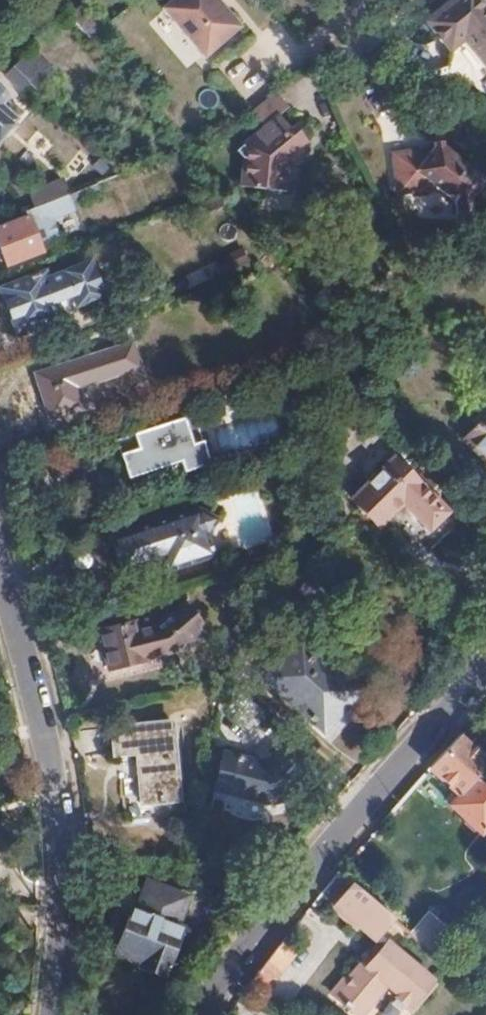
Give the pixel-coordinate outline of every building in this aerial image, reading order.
[(218,0),(176,0),(164,10),(206,59),(242,27),(218,0)] [(482,0),(455,0),(427,22),(451,51),(465,40),(485,66),(485,5),(482,0)] [(103,28),(83,6),(71,16),(91,39),(103,28)] [(47,74),(26,52),(13,67),(27,81),(34,87),(47,74)] [(27,81),(13,67),(6,74),(20,88),(27,81)] [(287,168),(309,151),(305,145),(310,142),(296,125),(291,128),(280,115),(289,107),(276,91),(252,111),(265,127),(237,150),(244,159),(240,186),(286,189),(287,168)] [(0,108),(0,129),(10,119),(0,108)] [(444,145),(444,141),(433,141),(433,147),(390,151),(395,193),(440,189),(457,204),(458,212),(459,215),(477,210),(474,199),(485,184),(485,177),(444,145)] [(69,192),(63,179),(34,190),(39,204),(69,192)] [(52,216),(74,207),(71,201),(99,189),(96,182),(69,192),(39,204),(44,217),(30,221),(27,215),(0,225),(0,246),(6,263),(40,250),(39,245),(60,237),(52,216)] [(457,204),(440,189),(395,193),(422,215),(458,212),(457,204)] [(205,199),(209,208),(225,202),(221,194),(205,199)] [(244,243),(218,256),(225,269),(251,257),(244,243)] [(89,259),(44,275),(42,270),(0,285),(0,287),(15,328),(59,313),(53,297),(71,291),(75,304),(102,294),(89,259)] [(139,365),(131,339),(47,367),(48,372),(34,376),(48,418),(84,407),(77,385),(139,365)] [(219,453),(279,433),(272,411),(212,431),(219,453)] [(208,462),(192,414),(116,438),(128,476),(180,459),(184,469),(208,462)] [(483,430),(476,423),(462,436),(485,458),(485,427),(483,430)] [(448,511),(394,455),(350,497),(377,524),(402,501),(429,529),(448,511)] [(235,546),(269,541),(260,491),(227,496),(235,546)] [(215,555),(208,535),(216,518),(198,509),(110,536),(121,571),(162,558),(166,570),(215,555)] [(176,647),(203,623),(183,600),(156,623),(148,625),(145,615),(96,628),(108,668),(145,657),(144,652),(163,647),(169,648),(176,647)] [(263,678),(324,731),(360,689),(295,633),(290,638),(282,631),(261,654),(274,666),(263,678)] [(247,726),(262,709),(238,687),(222,705),(247,726)] [(130,802),(177,798),(171,720),(111,725),(114,757),(126,756),(130,802)] [(460,733),(445,750),(476,779),(485,767),(485,758),(460,733)] [(476,779),(445,750),(429,769),(459,796),(451,807),(480,833),(484,829),(485,831),(485,788),(476,779)] [(224,751),(213,789),(267,803),(271,804),(275,804),(281,801),(285,799),(305,776),(277,752),(272,758),(269,760),(265,762),(259,760),(246,757),(224,751)] [(175,926),(188,897),(146,879),(134,909),(132,908),(113,949),(141,960),(139,966),(160,975),(179,928),(175,926)] [(380,934),(394,918),(352,882),(333,905),(379,945),(333,999),(352,1014),(364,1014),(383,992),(394,991),(412,1006),(433,981),(380,934)] [(442,944),(458,926),(452,921),(447,927),(429,911),(410,932),(411,933),(434,953),(442,944)] [(288,959),(299,946),(285,935),(280,942),(274,949),(288,959)] [(464,962),(442,944),(434,953),(456,972),(464,962)] [(275,975),(288,959),(274,949),(262,964),(275,975)]
